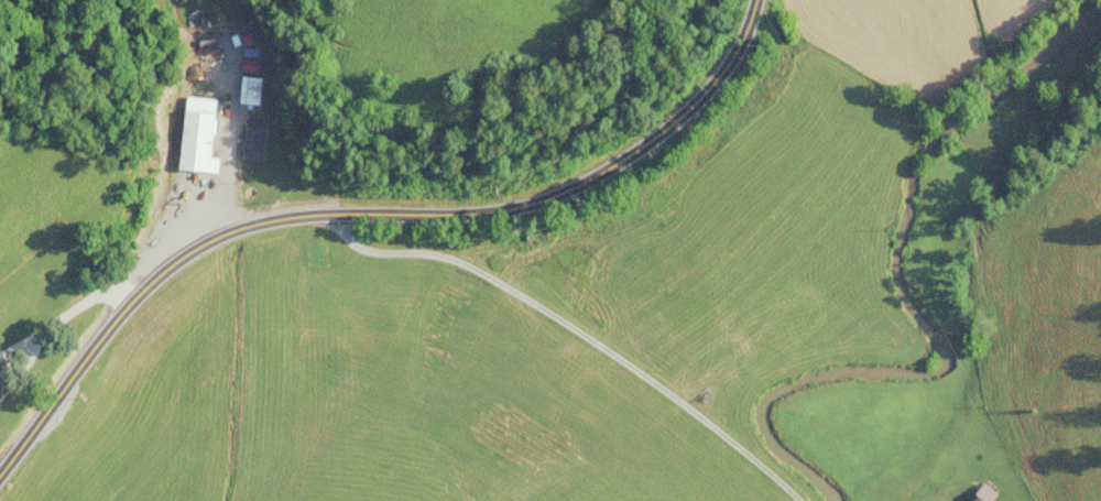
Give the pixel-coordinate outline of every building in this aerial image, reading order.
[(253,105),(256,77),(233,74),(229,102),(253,105)] [(171,169),(212,173),(214,157),(206,156),(211,98),(178,95),(171,169)] [(972,490),(961,500),(984,500),(972,490)]
